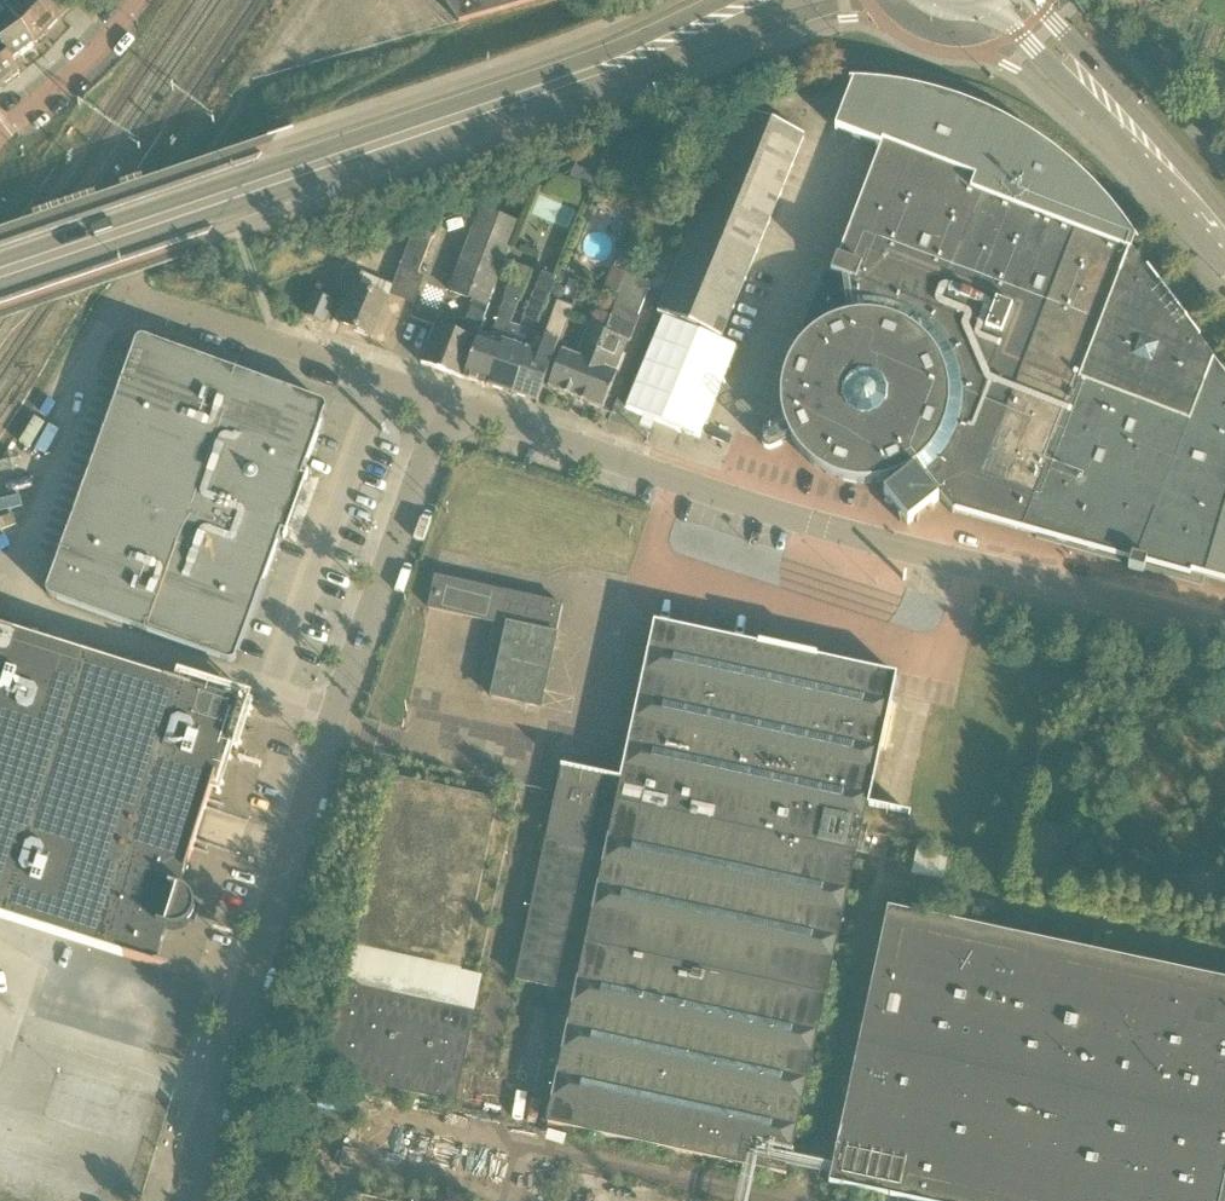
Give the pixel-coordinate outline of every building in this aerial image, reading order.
[(42,0),(0,0),(0,5),(9,15),(35,46),(53,28),(61,19),(42,0)] [(460,23),(538,0),(443,0),(460,23)] [(0,5),(0,48),(12,64),(35,46),(9,15),(0,5)] [(20,75),(12,64),(0,48),(0,90),(20,75)] [(849,94),(836,130),(881,147),(838,259),(837,259),(832,274),(824,271),(802,330),(808,337),(801,344),(794,353),(789,363),(785,373),(782,384),(781,394),(781,405),(782,416),(785,427),(788,434),(791,440),(796,448),(801,455),(809,462),(817,469),(826,474),(836,479),(846,482),(857,483),(868,484),(878,483),(889,480),(899,476),(908,471),(917,465),(919,467),(884,494),(908,525),(941,499),(953,514),(955,512),(1131,561),(1128,569),(1144,574),(1147,564),(1190,577),(1191,573),(1224,582),(1224,377),(1214,363),(1215,363),(1131,252),(1135,242),(1137,245),(1138,244),(1130,232),(1121,220),(1112,208),(1103,197),(1093,187),(1082,176),(1072,167),(1060,157),(1048,148),(1037,140),(1025,132),(1012,125),(999,118),(986,112),(973,106),(959,101),(946,97),(932,93),(917,89),(903,86),(889,84),(875,83),(862,82),(850,81),(850,83),(854,83),(849,94)] [(657,313),(721,339),(805,136),(741,110),(657,313)] [(590,161),(584,176),(596,181),(602,165),(590,161)] [(463,379),(463,378),(479,335),(504,269),(519,222),(482,207),(449,294),(474,303),(466,323),(440,313),(436,325),(422,363),(463,379)] [(410,238),(400,268),(418,275),(433,235),(420,229),(416,241),(410,238)] [(520,303),(527,286),(533,272),(516,265),(510,281),(506,294),(504,303),(492,339),(479,335),(463,378),(488,387),(504,343),(505,344),(511,326),(519,303),(520,303)] [(618,301),(627,276),(612,269),(602,293),(618,301)] [(354,270),(338,307),(347,310),(341,325),(372,338),(387,301),(393,287),(364,275),(365,274),(354,270)] [(651,285),(628,277),(627,276),(618,301),(615,308),(612,317),(610,324),(604,339),(581,401),(603,410),(618,374),(614,373),(627,341),(630,343),(640,318),(639,317),(651,285)] [(529,352),(535,334),(556,284),(541,278),(520,330),(511,326),(505,344),(504,343),(488,387),(513,395),(529,352)] [(336,299),(338,293),(318,285),(316,290),(314,295),(334,303),(336,299)] [(325,324),(334,303),(314,295),(305,315),(325,324)] [(538,403),(538,402),(559,343),(561,344),(575,307),(558,302),(550,324),(545,338),(535,334),(529,352),(513,395),(538,403)] [(610,324),(612,317),(596,311),(590,326),(589,326),(577,358),(562,352),(549,388),(581,401),(604,339),(610,324)] [(309,473),(304,472),(326,412),(326,409),(326,406),(324,404),(321,402),(146,339),(143,338),(140,339),(138,341),(136,343),(47,585),(46,589),(47,593),(50,596),(53,598),(227,661),(230,662),(233,661),(236,659),(237,657),(281,537),(285,539),(297,505),(300,505),(303,505),(305,503),(307,500),(307,498),(307,495),(305,492),(302,491),(309,473)] [(507,626),(492,698),(540,709),(556,635),(555,635),(561,605),(436,578),(429,609),(507,626)] [(902,679),(655,623),(622,770),(868,826),(902,679)] [(176,683),(0,627),(0,725),(212,791),(239,703),(176,683)] [(212,791),(0,725),(0,821),(184,879),(212,791)] [(864,835),(562,768),(561,769),(563,769),(516,981),(575,995),(546,1125),(788,1178),(864,835)] [(461,973),(461,971),(498,800),(391,777),(354,948),(346,988),(326,1075),(455,1103),(474,1016),(481,978),(461,973)] [(157,967),(158,964),(157,964),(168,930),(173,931),(179,931),(184,929),(189,926),(191,923),(196,925),(200,910),(195,908),(195,905),(193,900),(190,895),(186,892),(181,889),(184,879),(0,821),(0,919),(157,967)] [(943,882),(949,855),(918,848),(912,875),(943,882)] [(1212,979),(888,910),(829,1184),(879,1195),(878,1200),(1224,1200),(1224,969),(1215,967),(1212,979)] [(1170,932),(1189,936),(1191,923),(1173,919),(1170,932)] [(315,1198),(282,1191),(280,1200),(314,1200),(315,1198)]
